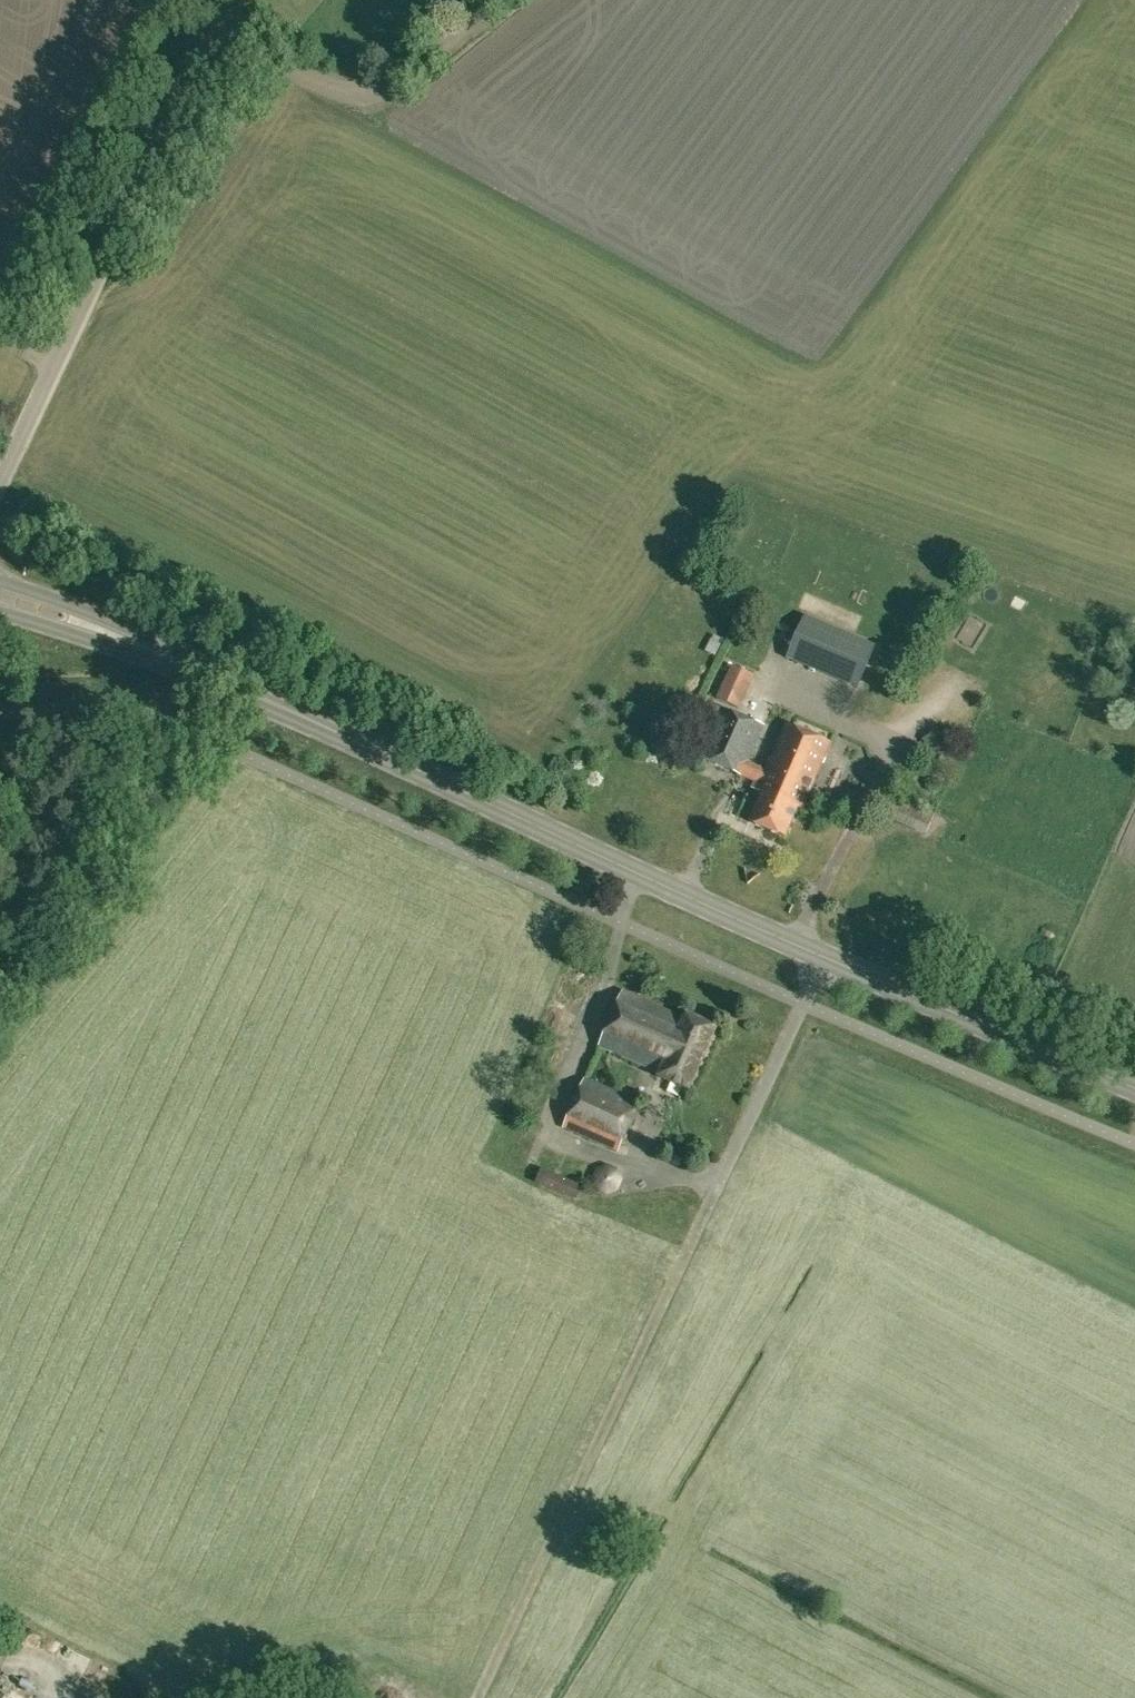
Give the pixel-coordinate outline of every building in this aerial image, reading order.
[(794,625),(787,655),(861,674),(869,644),(794,625)] [(715,698),(738,708),(753,674),(730,664),(715,698)] [(749,820),(785,836),(798,807),(802,809),(831,742),(786,723),(766,769),(748,761),(764,725),(722,706),(700,757),(754,780),(751,787),(761,792),(749,820)] [(875,812),(925,834),(936,810),(896,792),(899,787),(888,783),(875,812)] [(659,1074),(689,1088),(717,1027),(686,1012),(685,1015),(626,987),(600,1045),(660,1071),(659,1074)] [(562,1127),(618,1151),(643,1101),(584,1076),(562,1127)] [(596,1189),(607,1194),(618,1189),(623,1179),(618,1168),(608,1163),(596,1168),(592,1178),(596,1189)] [(538,1178),(536,1182),(576,1199),(581,1186),(542,1169),(538,1178)]
